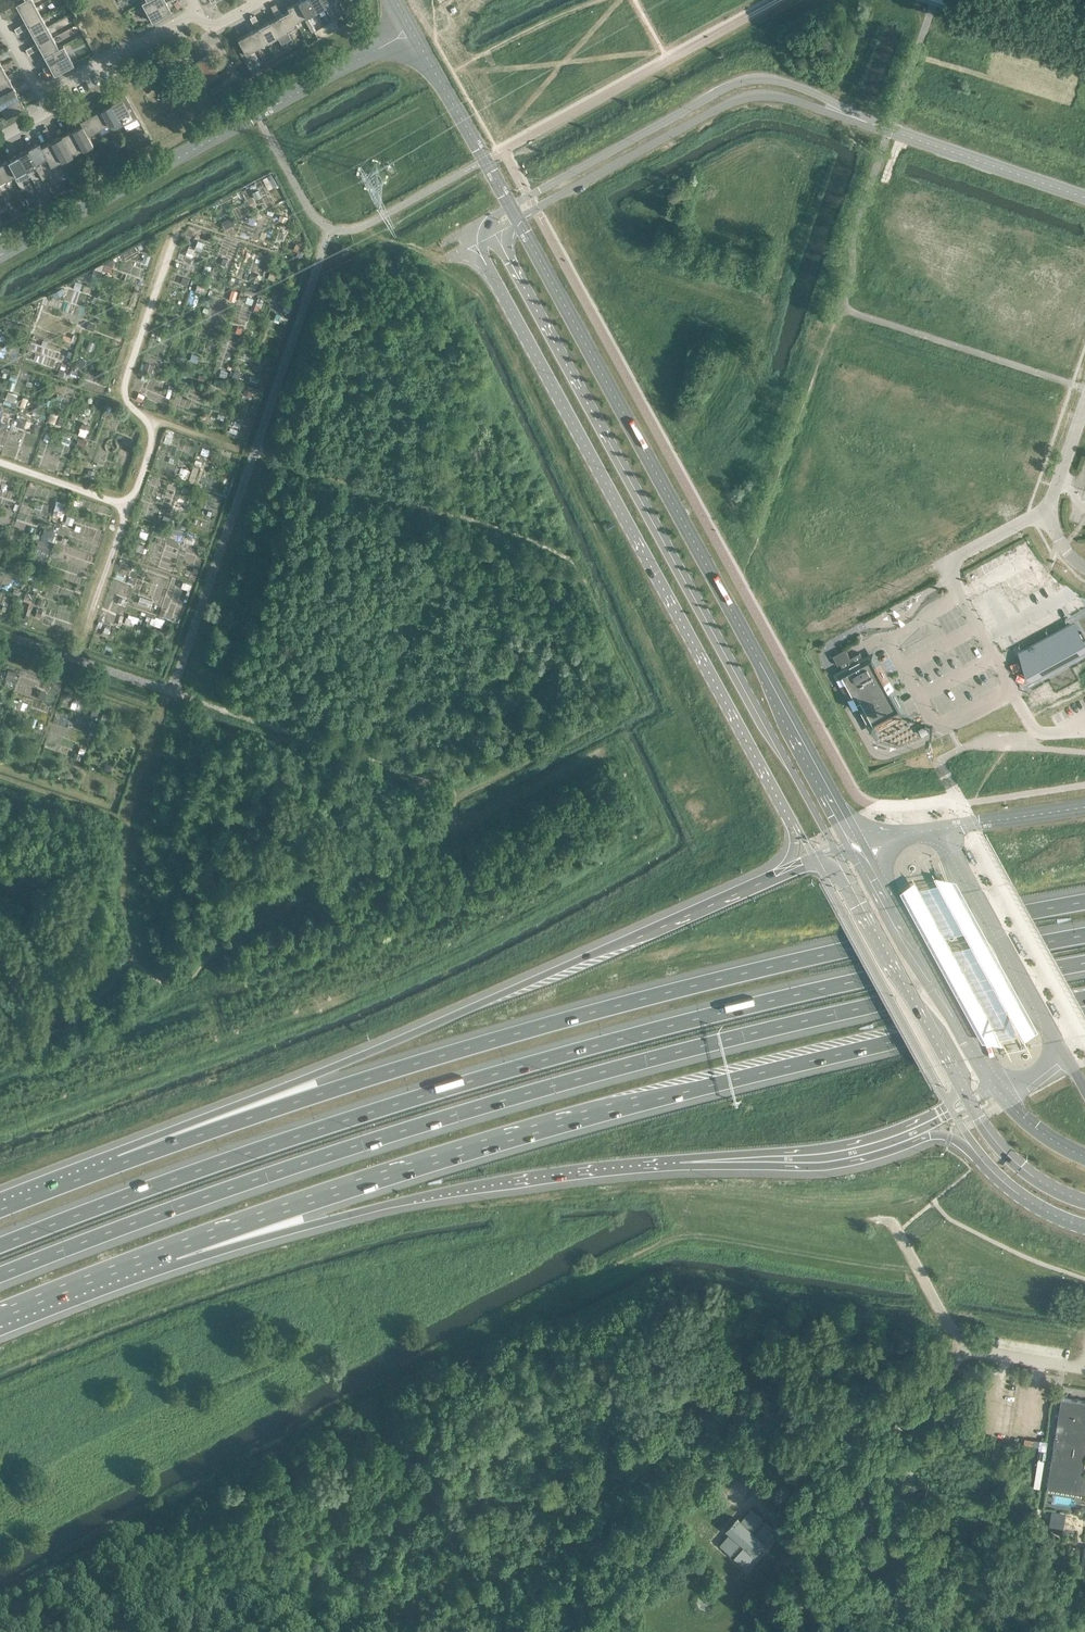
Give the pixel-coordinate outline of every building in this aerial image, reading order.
[(16,4),(22,14),(36,6),(33,0),(23,0),(21,1),(16,4)] [(142,2),(152,21),(180,5),(179,3),(181,2),(180,0),(145,0),(142,2)] [(310,0),(299,0),(297,1),(305,16),(316,10),(310,0)] [(324,0),(310,0),(316,10),(326,4),(324,0)] [(305,16),(297,1),(287,7),(289,11),(295,21),(296,21),(305,16)] [(270,6),(271,6),(274,12),(279,9),(275,3),(270,6)] [(42,17),(36,6),(22,14),(26,22),(27,25),(42,17)] [(14,11),(11,7),(4,10),(7,15),(14,11)] [(282,15),(279,9),(274,12),(277,17),(279,16),(287,31),(298,25),(296,21),(295,21),(289,11),(282,15)] [(250,17),(250,18),(253,23),(258,20),(255,15),(250,17)] [(279,16),(277,17),(269,22),(277,37),(287,31),(279,16)] [(47,27),(42,17),(27,25),(26,22),(20,25),(23,30),(29,27),(33,35),(47,27)] [(261,26),(258,20),(253,23),(256,29),(248,33),(256,48),(267,42),(259,27),(261,26)] [(277,37),(269,22),(261,26),(259,27),(267,42),(277,37)] [(316,30),(313,24),(308,26),(312,33),(316,30)] [(53,37),(47,27),(33,35),(37,43),(31,46),(34,51),(40,48),(38,45),(53,37)] [(256,48),(248,33),(238,39),(242,47),(238,49),(242,56),(256,48)] [(59,47),(53,37),(38,45),(40,48),(44,55),(59,47)] [(63,45),(59,47),(44,55),(39,58),(44,66),(43,67),(44,70),(39,73),(42,78),(44,77),(45,79),(74,64),(63,45)] [(34,51),(31,46),(26,49),(28,54),(34,51)] [(218,74),(208,55),(197,61),(207,80),(218,74)] [(7,76),(0,80),(0,93),(13,86),(7,76)] [(13,86),(0,93),(0,106),(19,96),(13,86)] [(19,96),(0,106),(0,107),(5,117),(24,107),(19,96)] [(121,97),(111,103),(119,118),(133,110),(130,103),(126,105),(121,97)] [(119,118),(111,103),(100,109),(109,123),(119,118)] [(109,123),(100,109),(90,114),(98,129),(109,123)] [(98,129),(90,114),(80,120),(82,124),(88,135),(88,134),(98,129)] [(74,128),(70,122),(66,124),(70,131),(72,130),(82,148),(93,143),(88,134),(88,135),(82,124),(74,128)] [(108,128),(111,134),(116,132),(112,125),(108,128)] [(72,130),(70,131),(62,135),(72,154),(82,148),(72,130)] [(130,136),(135,146),(142,142),(137,132),(130,136)] [(53,140),(50,134),(46,136),(49,142),(41,146),(41,147),(47,157),(46,157),(51,166),(62,160),(51,141),(53,140)] [(72,154),(62,135),(53,140),(51,141),(62,160),(72,154)] [(39,142),(28,148),(36,163),(46,157),(47,157),(41,147),(41,146),(39,142)] [(36,163),(28,148),(18,154),(26,168),(36,163)] [(26,168),(18,154),(8,159),(16,174),(26,168)] [(110,158),(107,154),(101,157),(103,162),(110,158)] [(8,159),(0,164),(0,170),(5,180),(16,174),(8,159)] [(36,167),(39,173),(44,171),(40,164),(36,167)] [(47,177),(44,171),(39,173),(43,180),(47,177)] [(1021,654),(1034,679),(1084,651),(1084,646),(1074,625),(1065,630),(1064,628),(1060,630),(1061,632),(1044,641),(1043,639),(1036,643),(1037,645),(1021,654)] [(850,658),(845,649),(833,656),(838,665),(850,658)] [(889,682),(887,683),(872,656),(840,674),(841,677),(840,678),(842,683),(844,682),(852,697),(850,698),(856,708),(860,705),(872,728),(876,726),(879,731),(901,718),(899,713),(902,711),(890,689),(892,688),(889,682)] [(979,862),(972,850),(967,853),(977,870),(980,869),(977,864),(979,862)] [(970,926),(963,910),(960,912),(966,927),(970,926)] [(936,941),(940,939),(932,921),(928,923),(936,941)] [(1061,1397),(1047,1488),(1084,1494),(1084,1474),(1083,1474),(1084,1461),(1084,1401),(1061,1397)] [(728,1530),(731,1532),(731,1533),(721,1544),(731,1554),(732,1553),(736,1555),(735,1557),(745,1566),(756,1554),(755,1553),(759,1547),(764,1542),(765,1543),(776,1531),(766,1522),(764,1523),(761,1520),(762,1519),(752,1509),(741,1521),(738,1518),(728,1530)] [(1059,1519),(1060,1514),(1052,1513),(1050,1528),(1058,1529),(1058,1524),(1060,1524),(1061,1520),(1059,1519)]
